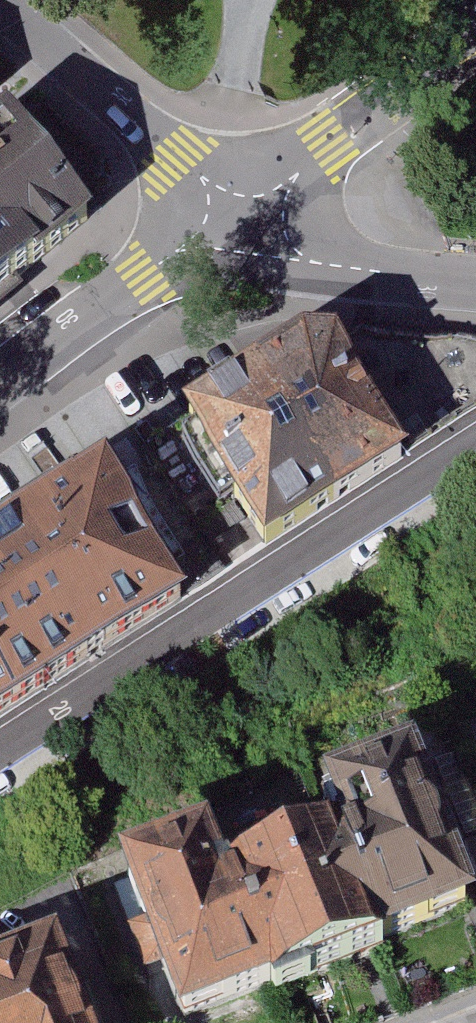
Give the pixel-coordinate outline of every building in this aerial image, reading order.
[(0,110),(0,111),(0,283),(86,209),(0,110)] [(289,367),(171,430),(244,564),(387,486),(323,369),(289,367)] [(0,550),(0,719),(177,612),(102,488),(0,550)] [(207,833),(115,869),(174,1019),(475,903),(414,743),(315,782),(333,829),(222,872),(207,833)] [(0,984),(0,1022),(63,1022),(46,969),(0,984)]
